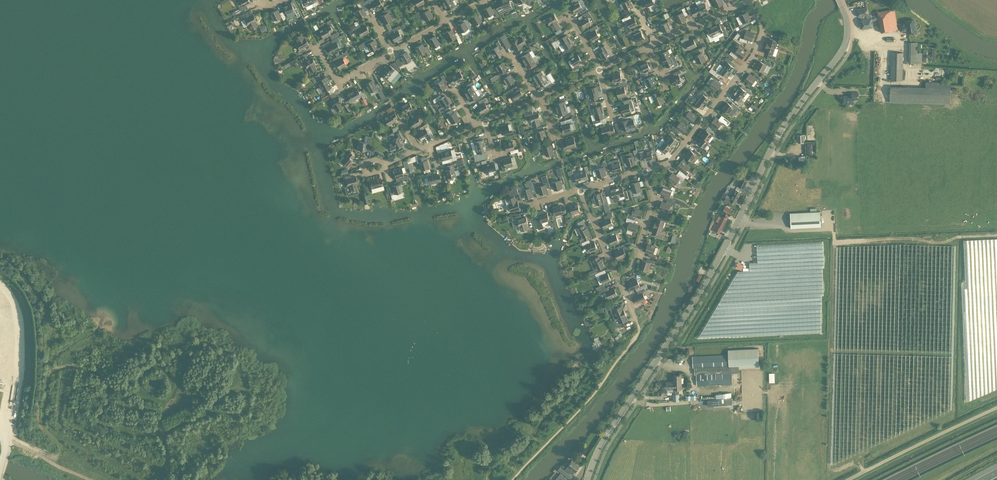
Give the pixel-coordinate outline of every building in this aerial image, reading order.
[(240,9),(241,11),(248,8),(246,5),(250,3),(249,0),(239,0),(243,7),(240,9)] [(302,4),(305,10),(308,9),(306,6),(312,3),(310,0),(303,0),(304,2),(302,4)] [(379,0),(376,0),(368,4),(371,10),(374,9),(375,10),(382,6),(379,0)] [(453,10),(460,7),(458,4),(455,6),(452,0),(444,5),(447,10),(451,8),(453,10)] [(494,4),(497,10),(499,14),(505,11),(503,8),(510,5),(511,9),(514,8),(512,0),(509,0),(508,0),(500,0),(494,4)] [(630,12),(629,9),(633,7),(630,0),(628,0),(622,3),(625,11),(622,12),(623,15),(630,12)] [(697,6),(701,14),(705,12),(708,10),(709,9),(708,8),(710,7),(709,5),(711,4),(709,0),(702,0),(703,2),(702,4),(697,6)] [(363,1),(359,2),(362,8),(355,12),(359,19),(366,15),(364,11),(367,10),(364,3),(363,1)] [(587,9),(586,7),(583,9),(578,1),(571,5),(575,12),(579,10),(581,13),(587,9)] [(293,2),(283,6),(287,14),(295,10),(296,13),(298,12),(293,2)] [(486,17),(494,13),(496,16),(499,14),(495,8),(492,9),(490,6),(482,10),(486,17)] [(690,7),(687,9),(690,14),(692,13),(693,15),(694,17),(697,15),(697,16),(701,14),(697,6),(691,9),(690,7)] [(877,12),(878,15),(871,16),(871,14),(868,15),(866,7),(857,9),(858,16),(861,16),(861,19),(863,29),(873,27),(872,20),(878,19),(880,32),(898,29),(894,9),(877,12)] [(391,11),(389,8),(382,12),(384,14),(380,16),(384,24),(392,20),(388,12),(391,11)] [(684,8),(682,9),(683,12),(680,14),(679,11),(674,13),(678,23),(686,20),(684,16),(687,14),(685,10),(684,8)] [(424,9),(423,9),(419,11),(417,13),(418,15),(421,13),(425,21),(433,17),(429,9),(425,11),(424,9)] [(282,17),(283,20),(286,19),(282,12),(279,13),(277,10),(270,13),(273,21),(282,17)] [(584,28),(592,23),(587,16),(590,14),(589,11),(582,15),(583,18),(580,20),(584,28)] [(739,15),(743,23),(740,25),(741,27),(748,24),(747,21),(751,19),(747,12),(739,15)] [(255,22),(256,21),(253,15),(249,17),(248,13),(241,17),(242,19),(244,18),(246,21),(242,23),(244,27),(248,25),(249,25),(251,29),(257,26),(255,22)] [(477,13),(470,16),(475,25),(481,21),(477,13)] [(551,25),(555,32),(560,28),(556,21),(558,20),(554,14),(546,19),(550,25),(551,25)] [(638,25),(634,17),(630,19),(629,16),(622,19),(623,22),(626,20),(630,28),(638,25)] [(671,29),(669,26),(673,24),(669,17),(667,18),(668,21),(660,25),(664,33),(671,29)] [(915,19),(904,21),(905,22),(899,24),(900,32),(906,31),(907,35),(918,33),(915,19)] [(461,33),(469,28),(470,31),(473,30),(469,23),(466,25),(464,21),(457,25),(461,33)] [(713,26),(717,34),(723,32),(724,35),(727,34),(723,25),(720,26),(719,23),(713,26)] [(352,32),(357,29),(357,30),(361,36),(369,32),(366,25),(361,28),(359,24),(350,29),(352,32)] [(330,33),(333,31),(330,25),(319,31),(323,38),(330,34),(330,33)] [(598,28),(597,25),(590,29),(592,32),(588,34),(593,41),(600,37),(595,30),(595,29),(598,28)] [(394,32),(390,34),(394,42),(402,38),(397,30),(400,28),(399,26),(392,29),(394,32)] [(713,36),(717,34),(713,26),(708,28),(712,37),(713,36)] [(449,41),(456,37),(458,41),(460,39),(458,34),(455,36),(451,29),(445,33),(449,41)] [(629,35),(633,34),(636,42),(644,38),(640,31),(637,32),(635,29),(628,33),(629,35)] [(751,41),(754,33),(746,30),(744,38),(743,39),(740,38),(739,40),(747,43),(748,39),(751,41)] [(304,39),(301,34),(295,38),(298,42),(296,43),(299,50),(298,51),(299,54),(306,50),(304,47),(309,44),(305,38),(304,39)] [(559,46),(562,44),(570,39),(567,34),(566,35),(563,37),(561,34),(554,38),(559,46)] [(504,35),(500,37),(507,48),(511,46),(504,35)] [(442,47),(444,45),(440,39),(437,41),(435,36),(428,40),(433,48),(439,44),(440,44),(442,47)] [(768,41),(766,45),(775,48),(777,40),(781,42),(781,39),(774,36),(773,39),(769,38),(768,41)] [(334,43),(332,44),(328,47),(331,53),(340,48),(336,41),(339,40),(338,37),(332,40),(334,43)] [(517,39),(511,42),(516,51),(522,47),(521,45),(525,43),(522,37),(517,40),(517,39)] [(697,46),(693,38),(685,42),(689,49),(697,46)] [(370,42),(369,39),(362,43),(363,46),(366,44),(370,51),(378,47),(374,40),(370,42)] [(564,54),(570,50),(569,47),(572,45),(573,45),(570,39),(562,44),(565,50),(562,51),(564,54)] [(496,58),(502,54),(498,48),(501,46),(498,41),(496,43),(497,46),(494,48),(493,46),(489,49),(491,53),(492,52),(496,58)] [(922,53),(917,53),(918,42),(909,42),(908,63),(917,63),(922,63),(922,53)] [(422,44),(415,48),(419,55),(426,51),(428,54),(431,52),(427,45),(424,47),(422,44)] [(610,55),(604,45),(599,48),(600,51),(599,52),(603,59),(610,55)] [(776,56),(772,55),(775,48),(766,45),(765,49),(764,52),(768,54),(767,56),(775,59),(776,56)] [(669,49),(667,47),(665,48),(662,49),(664,51),(660,53),(661,56),(661,57),(663,60),(671,57),(668,50),(669,49)] [(739,47),(734,53),(742,58),(746,53),(739,47)] [(521,57),(524,62),(532,57),(529,52),(532,50),(530,48),(523,52),(525,54),(521,57)] [(416,61),(413,57),(410,59),(406,52),(400,55),(404,64),(412,60),(413,63),(416,61)] [(702,52),(694,56),(698,64),(706,60),(702,52)] [(890,80),(902,80),(903,52),(891,52),(890,80)] [(346,65),(342,57),(345,55),(343,53),(337,57),(338,60),(335,62),(339,69),(346,65)] [(575,66),(572,68),(574,71),(581,67),(579,64),(582,62),(578,54),(571,59),(575,66)] [(308,74),(316,69),(314,65),(315,64),(312,58),(307,60),(305,57),(299,61),(300,63),(303,62),(307,68),(305,69),(308,74)] [(532,57),(524,62),(527,68),(531,65),(533,67),(540,63),(538,61),(535,63),(532,57)] [(671,57),(663,60),(664,64),(665,64),(666,67),(670,65),(671,68),(676,66),(675,63),(674,64),(671,57)] [(727,62),(723,67),(731,72),(735,68),(730,64),(732,62),(726,57),(724,60),(726,61),(727,62)] [(285,64),(286,68),(299,61),(297,58),(285,64)] [(763,72),(767,65),(759,61),(755,68),(763,72)] [(395,62),(391,64),(399,71),(400,71),(395,62)] [(497,75),(498,78),(505,74),(503,71),(507,69),(502,62),(495,66),(500,73),(497,75)] [(640,75),(641,78),(647,75),(648,74),(647,71),(651,69),(647,62),(639,65),(643,73),(640,75)] [(390,81),(398,72),(395,69),(390,65),(387,68),(386,67),(381,73),(387,79),(390,81)] [(543,69),(542,67),(535,71),(537,73),(532,76),(535,81),(544,77),(540,71),(543,69)] [(727,77),(731,72),(723,67),(720,72),(719,72),(727,77)] [(455,82),(456,83),(464,79),(460,72),(449,78),(452,84),(455,82)] [(622,81),(620,72),(612,74),(614,82),(618,81),(619,85),(626,83),(626,80),(622,81)] [(751,85),(756,78),(749,73),(744,80),(751,85)] [(510,74),(506,76),(505,74),(498,78),(500,80),(503,79),(507,86),(514,81),(510,74)] [(678,74),(674,76),(671,78),(674,85),(682,82),(678,74)] [(716,81),(718,78),(713,74),(711,77),(714,79),(709,85),(717,91),(721,85),(716,81)] [(442,79),(434,84),(438,91),(446,87),(444,84),(447,82),(443,75),(440,76),(442,79)] [(547,75),(544,77),(535,81),(539,87),(543,84),(544,87),(551,82),(547,75)] [(645,79),(648,87),(656,83),(652,76),(649,77),(647,75),(641,78),(640,78),(641,81),(645,79)] [(317,81),(320,86),(329,82),(326,76),(321,79),(320,76),(313,80),(314,83),(317,81)] [(378,85),(375,86),(372,80),(365,84),(370,92),(377,88),(379,91),(381,90),(378,85)] [(463,90),(466,96),(474,91),(471,86),(474,84),(473,81),(466,85),(468,88),(463,90)] [(950,104),(950,87),(950,82),(925,81),(925,87),(890,86),(889,102),(950,104)] [(323,92),(320,94),(322,96),(329,92),(327,90),(332,87),(329,82),(320,86),(323,92)] [(627,85),(626,83),(619,85),(620,88),(616,89),(618,97),(626,95),(624,86),(627,85)] [(592,100),(588,101),(589,104),(595,102),(598,101),(597,99),(598,98),(597,95),(599,94),(597,86),(589,89),(592,100)] [(740,86),(735,91),(743,97),(747,92),(750,94),(750,93),(751,94),(752,93),(751,93),(752,92),(745,87),(744,89),(740,86)] [(359,92),(357,88),(347,94),(351,102),(361,96),(363,99),(365,97),(362,90),(359,92)] [(506,92),(503,93),(504,96),(507,95),(510,93),(512,96),(510,97),(513,102),(517,99),(516,98),(522,95),(518,88),(514,91),(512,92),(511,89),(506,92)] [(702,94),(699,98),(706,104),(710,99),(706,96),(708,94),(701,89),(700,91),(702,94)] [(482,97),(481,94),(478,96),(474,91),(466,96),(469,101),(474,99),(475,101),(482,97)] [(741,106),(742,104),(740,102),(741,99),(742,100),(744,97),(743,97),(735,91),(732,96),(736,99),(734,101),(741,106)] [(664,102),(661,94),(659,95),(658,92),(652,94),(657,105),(664,102)] [(858,99),(858,92),(851,92),(851,96),(843,96),(843,103),(854,104),(854,99),(858,99)] [(442,98),(440,95),(434,99),(435,102),(438,100),(442,107),(449,103),(445,96),(442,98)] [(338,96),(333,99),(329,101),(333,107),(334,107),(337,111),(342,108),(340,103),(341,102),(338,96)] [(555,104),(557,110),(566,107),(564,101),(568,100),(567,97),(559,99),(560,102),(555,104)] [(487,100),(485,98),(478,102),(480,105),(477,107),(481,114),(488,110),(484,102),(487,100)] [(699,98),(695,103),(702,109),(706,104),(699,98)] [(623,101),(624,104),(621,105),(623,113),(631,111),(629,103),(629,102),(632,101),(631,99),(623,101)] [(410,109),(412,112),(417,109),(415,107),(412,109),(408,102),(400,106),(404,113),(410,109)] [(589,104),(588,104),(588,106),(589,109),(593,108),(594,114),(604,111),(602,105),(597,107),(596,104),(595,102),(589,104)] [(739,111),(741,109),(732,102),(730,104),(727,102),(722,109),(731,116),(737,109),(739,111)] [(572,114),(571,112),(568,113),(566,107),(557,110),(559,115),(564,114),(564,117),(572,114)] [(532,108),(524,110),(527,120),(531,119),(532,123),(533,123),(534,127),(541,125),(540,120),(541,120),(539,112),(534,113),(532,108)] [(453,113),(451,110),(446,113),(452,123),(459,119),(455,112),(453,113)] [(421,123),(416,115),(419,114),(418,111),(411,115),(413,118),(409,120),(413,128),(421,123)] [(605,117),(604,111),(594,114),(596,120),(593,121),(593,124),(601,122),(600,119),(605,117)] [(689,111),(685,116),(692,122),(696,117),(689,111)] [(398,118),(394,112),(384,118),(388,125),(395,121),(394,120),(398,118)] [(724,117),(723,119),(721,117),(719,119),(715,117),(710,124),(717,129),(722,122),(727,126),(731,122),(724,117)] [(565,124),(561,125),(564,133),(572,130),(569,122),(573,121),(572,118),(564,120),(565,124)] [(621,126),(617,127),(619,133),(622,133),(622,130),(635,126),(633,119),(628,120),(620,122),(621,126)] [(676,128),(673,126),(671,128),(678,133),(680,131),(684,133),(688,128),(680,122),(676,127),(676,128)] [(429,135),(425,128),(428,126),(427,124),(420,128),(422,131),(417,133),(421,140),(429,135)] [(510,133),(507,124),(499,126),(501,134),(505,133),(506,137),(514,135),(513,132),(510,133)] [(603,135),(615,132),(613,126),(610,127),(609,125),(601,127),(603,135)] [(540,130),(539,127),(532,130),(533,132),(536,131),(538,140),(546,137),(544,129),(540,130)] [(701,136),(702,137),(708,141),(712,135),(715,137),(717,134),(711,130),(709,132),(706,130),(701,136)] [(673,137),(675,134),(672,133),(670,131),(668,133),(670,135),(671,136),(666,141),(672,146),(673,147),(678,141),(674,138),(673,137)] [(392,141),(392,142),(388,144),(391,150),(396,147),(397,149),(403,145),(400,141),(403,139),(399,132),(397,134),(398,137),(392,141)] [(702,137),(698,143),(701,145),(704,148),(709,142),(708,141),(702,137)] [(485,145),(483,139),(478,141),(477,138),(470,140),(470,143),(474,142),(476,148),(485,145)] [(565,149),(576,146),(574,138),(566,140),(566,142),(563,143),(565,149)] [(371,139),(368,139),(368,142),(367,142),(359,141),(358,150),(366,151),(367,147),(370,147),(371,139)] [(657,144),(656,147),(658,148),(663,153),(665,150),(667,152),(672,146),(666,141),(665,140),(660,146),(659,146),(657,144)] [(518,152),(518,149),(514,150),(514,149),(512,141),(504,143),(506,151),(510,150),(511,153),(518,152)] [(485,145),(476,148),(477,154),(474,155),(474,157),(482,155),(481,153),(486,151),(485,145)] [(544,147),(546,156),(554,154),(555,157),(558,156),(556,149),(552,150),(551,145),(544,147)] [(441,153),(443,160),(448,159),(449,162),(457,160),(456,157),(453,158),(453,157),(451,150),(441,153)] [(653,158),(657,157),(656,152),(652,154),(651,150),(644,152),(643,150),(639,152),(641,160),(645,159),(645,161),(653,159),(653,158)] [(694,163),(698,158),(698,159),(701,155),(695,150),(693,152),(690,150),(685,156),(692,161),(694,163)] [(351,159),(355,155),(350,151),(344,157),(343,156),(340,160),(347,166),(353,160),(351,159)] [(623,163),(626,162),(627,166),(636,164),(633,156),(625,158),(624,158),(624,155),(621,155),(623,163)] [(425,160),(424,157),(418,158),(421,170),(429,168),(427,160),(425,160)] [(502,160),(500,161),(501,164),(503,171),(505,170),(504,167),(513,165),(510,157),(502,159),(502,160)] [(456,160),(458,167),(465,164),(463,158),(456,160)] [(605,171),(608,170),(606,162),(605,160),(604,160),(604,161),(603,161),(603,162),(603,163),(602,164),(602,165),(602,166),(601,167),(602,167),(596,169),(598,177),(606,175),(605,171)] [(622,170),(619,162),(612,164),(610,161),(607,162),(610,169),(613,169),(614,173),(622,170)] [(681,161),(677,167),(680,169),(678,172),(685,178),(686,175),(689,172),(686,170),(689,167),(681,161)] [(447,169),(445,170),(447,178),(448,181),(453,180),(452,177),(456,176),(452,164),(450,165),(449,162),(446,163),(447,166),(446,166),(447,169)] [(484,173),(496,170),(494,163),(491,164),(490,162),(482,165),(484,173)] [(585,170),(579,172),(582,181),(588,179),(587,174),(590,173),(587,165),(584,167),(585,170)] [(401,180),(408,178),(407,175),(404,176),(402,168),(393,170),(396,178),(400,177),(401,180)] [(570,172),(569,173),(571,180),(575,179),(576,183),(582,181),(579,172),(574,173),(573,170),(570,171),(570,172)] [(675,184),(680,178),(683,180),(685,178),(678,172),(676,175),(672,173),(668,178),(675,184)] [(436,175),(435,174),(427,176),(429,184),(441,181),(439,174),(436,175)] [(351,178),(350,175),(344,176),(344,180),(346,180),(347,186),(350,186),(350,189),(351,190),(357,189),(356,184),(358,184),(356,176),(351,178)] [(536,181),(532,182),(534,189),(538,188),(538,189),(540,194),(548,192),(547,189),(547,188),(550,187),(548,180),(546,175),(542,177),(544,185),(537,187),(536,181)] [(562,175),(560,176),(561,180),(553,182),(552,182),(554,190),(563,188),(562,184),(565,183),(562,175)] [(737,186),(744,189),(748,180),(742,177),(737,186)] [(377,178),(369,180),(372,189),(383,186),(383,185),(381,179),(378,180),(377,178)] [(534,189),(532,182),(531,179),(528,180),(529,183),(525,184),(527,188),(523,190),(525,199),(533,197),(531,192),(534,191),(534,189)] [(638,181),(631,183),(633,190),(630,191),(631,197),(641,194),(640,191),(641,190),(638,181)] [(400,184),(392,186),(393,190),(390,191),(392,198),(395,197),(396,197),(396,193),(402,192),(401,189),(400,184)] [(622,186),(616,188),(619,197),(625,195),(626,199),(629,198),(626,190),(624,191),(623,189),(622,186)] [(664,198),(667,200),(672,201),(673,198),(669,197),(672,190),(663,187),(662,189),(661,194),(665,195),(664,198)] [(517,188),(512,189),(508,191),(510,196),(514,195),(519,193),(517,188)] [(612,194),(609,195),(611,203),(620,200),(619,197),(616,188),(610,190),(612,194)] [(724,191),(720,199),(729,204),(730,201),(735,203),(741,192),(735,189),(731,197),(727,195),(727,193),(724,191)] [(603,202),(606,213),(611,211),(607,201),(606,196),(603,197),(602,193),(593,195),(596,205),(603,202)] [(505,200),(506,204),(506,205),(508,212),(520,209),(518,201),(516,202),(514,197),(508,199),(505,200)] [(668,211),(671,205),(671,204),(674,205),(675,202),(672,201),(667,200),(666,203),(661,202),(659,209),(668,211)] [(578,203),(570,206),(571,210),(568,211),(570,218),(573,217),(572,214),(580,211),(578,203)] [(555,215),(566,212),(565,206),(561,207),(561,205),(552,207),(555,215)] [(724,217),(724,216),(727,218),(728,215),(729,216),(732,209),(725,206),(722,212),(723,212),(721,215),(723,216),(723,217),(721,216),(717,224),(715,223),(712,229),(720,233),(727,219),(724,217)] [(628,214),(627,217),(633,219),(634,216),(636,216),(641,218),(643,211),(634,208),(632,213),(630,214),(628,213),(628,214)] [(820,211),(790,213),(791,228),(821,227),(820,211)] [(550,223),(553,223),(551,215),(548,216),(547,212),(539,214),(541,222),(549,220),(550,223)] [(613,216),(612,213),(605,216),(606,219),(601,221),(604,228),(613,224),(610,217),(613,216)] [(528,224),(526,217),(521,218),(520,215),(512,217),(513,220),(517,219),(519,226),(520,226),(522,231),(528,229),(526,224),(528,224)] [(655,220),(654,224),(663,227),(665,220),(668,221),(669,218),(662,216),(661,219),(657,217),(656,221),(655,220)] [(633,219),(627,217),(626,220),(629,221),(627,229),(636,232),(638,225),(633,223),(631,222),(633,219)] [(653,228),(652,232),(656,233),(655,236),(662,238),(663,235),(660,234),(663,227),(654,224),(653,228)] [(585,228),(584,225),(578,227),(583,238),(590,235),(587,227),(585,228)] [(619,242),(616,234),(608,237),(611,245),(619,242)] [(590,242),(589,240),(582,242),(583,245),(586,244),(589,252),(597,248),(594,241),(590,242)] [(626,246),(625,244),(618,247),(619,250),(614,252),(617,259),(626,255),(623,248),(626,246)] [(649,253),(648,256),(656,259),(657,256),(653,255),(653,254),(656,246),(648,244),(645,251),(649,253)] [(593,259),(597,270),(605,266),(602,259),(600,259),(598,256),(593,259)] [(647,258),(646,261),(642,259),(640,267),(648,270),(650,262),(654,263),(655,260),(647,258)] [(611,280),(608,272),(604,274),(602,271),(595,274),(592,275),(593,277),(596,276),(600,275),(603,283),(611,280)] [(635,288),(637,291),(644,288),(643,285),(640,286),(637,279),(628,283),(631,289),(635,288)] [(617,295),(614,288),(609,290),(608,287),(605,288),(601,290),(599,291),(600,293),(605,291),(608,298),(617,295)] [(642,292),(645,290),(644,288),(637,291),(638,295),(634,296),(637,303),(646,299),(643,292),(642,292)] [(614,317),(617,316),(625,312),(623,308),(623,309),(621,305),(618,307),(616,304),(609,307),(614,317)] [(593,311),(596,318),(603,316),(601,309),(593,311)] [(627,316),(625,312),(617,316),(614,317),(618,327),(620,326),(622,327),(624,326),(625,324),(624,321),(627,320),(626,316),(627,316)] [(728,355),(692,356),(693,368),(694,368),(695,375),(696,374),(697,385),(732,384),(732,373),(739,372),(738,365),(759,364),(758,348),(728,350),(728,355)] [(679,386),(679,389),(682,389),(681,375),(673,375),(673,379),(676,379),(677,379),(677,380),(676,380),(676,384),(677,384),(677,386),(679,386)] [(675,389),(675,394),(679,394),(679,389),(679,386),(677,386),(677,384),(676,384),(676,380),(677,380),(677,379),(676,379),(673,379),(673,382),(666,382),(666,389),(673,389),(675,389)] [(732,405),(732,398),(719,399),(707,400),(708,406),(719,405),(732,405)] [(567,467),(563,465),(561,467),(565,470),(565,469),(572,474),(578,466),(575,464),(576,462),(572,459),(567,466),(567,467)]
